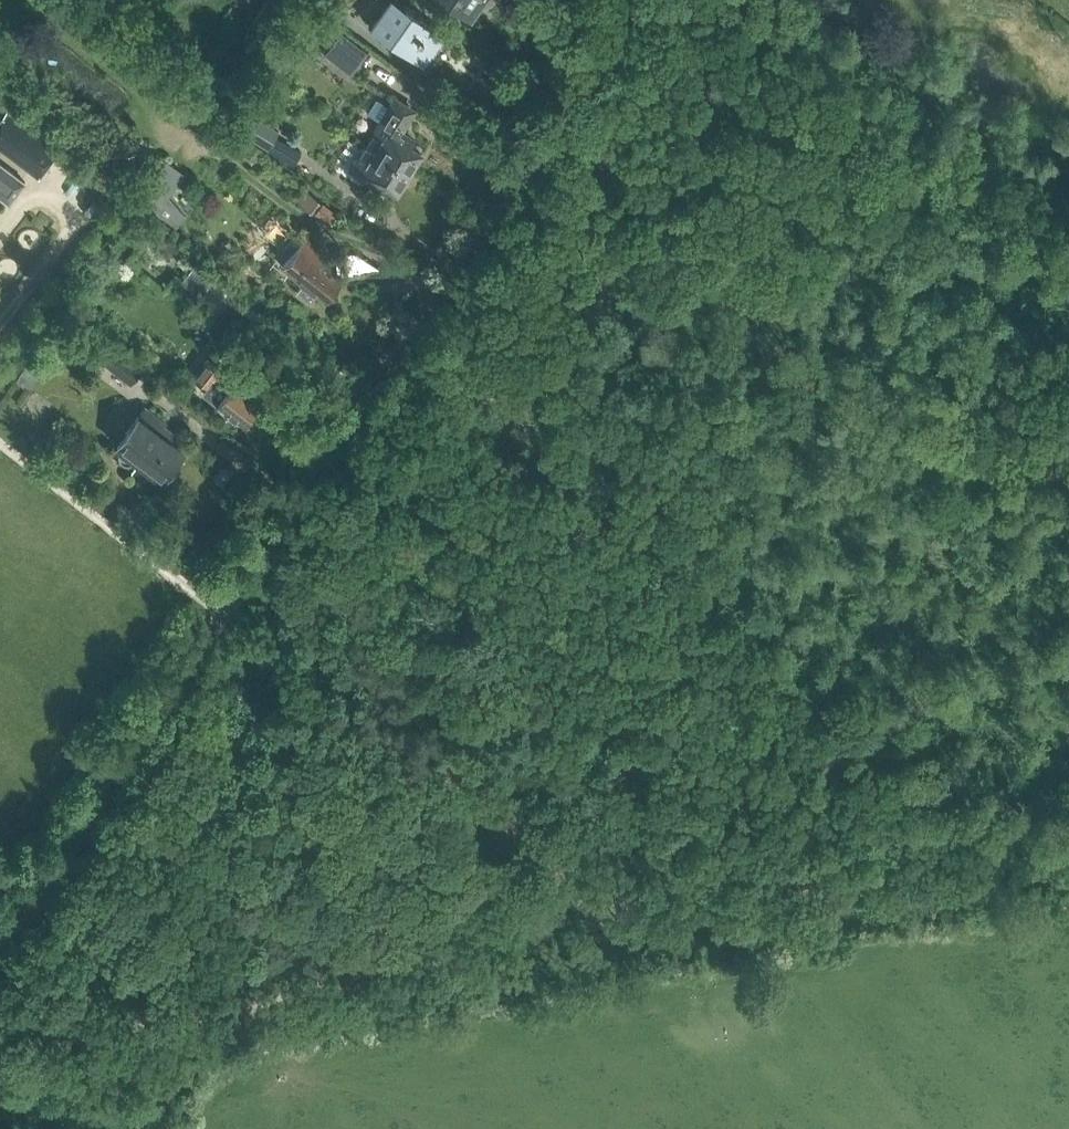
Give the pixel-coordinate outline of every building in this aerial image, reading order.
[(417,14),(397,0),(386,0),(368,25),(422,65),(444,34),(417,14)] [(472,20),(487,0),(443,0),(472,20)] [(340,31),(324,51),(351,72),(367,52),(340,31)] [(379,121),(365,144),(373,149),(407,170),(409,172),(422,150),(413,144),(414,141),(401,133),(414,111),(393,98),(388,106),(376,99),(367,114),(379,121)] [(39,176),(56,153),(4,113),(0,118),(0,146),(39,176)] [(257,119),(245,137),(293,165),(301,153),(276,137),(279,133),(257,119)] [(260,148),(250,140),(242,150),(252,157),(260,148)] [(365,144),(349,170),(384,192),(386,188),(396,193),(409,172),(407,170),(373,149),(365,144)] [(131,196),(175,230),(185,215),(177,208),(166,196),(182,175),(159,158),(131,196)] [(9,203),(25,182),(0,163),(0,197),(9,203)] [(336,215),(322,204),(313,216),(327,227),(336,215)] [(301,284),(323,301),(340,278),(323,264),(329,257),(304,237),(274,274),(295,292),(301,284)] [(216,278),(197,262),(189,272),(182,280),(201,296),(208,287),(216,278)] [(139,369),(100,340),(89,354),(128,383),(139,369)] [(206,360),(194,376),(207,386),(203,393),(225,410),(224,412),(228,415),(229,415),(230,413),(243,424),(243,423),(248,423),(252,416),(252,412),(258,404),(242,392),(244,390),(220,371),(206,360)] [(137,414),(114,444),(120,448),(119,450),(118,451),(118,453),(118,455),(119,457),(119,458),(120,460),(122,461),(123,462),(125,462),(126,463),(128,463),(130,462),(132,462),(133,461),(134,459),(161,480),(183,450),(171,440),(160,432),(164,425),(166,423),(144,406),(137,414)] [(13,890),(2,882),(0,884),(0,909),(13,890)]
